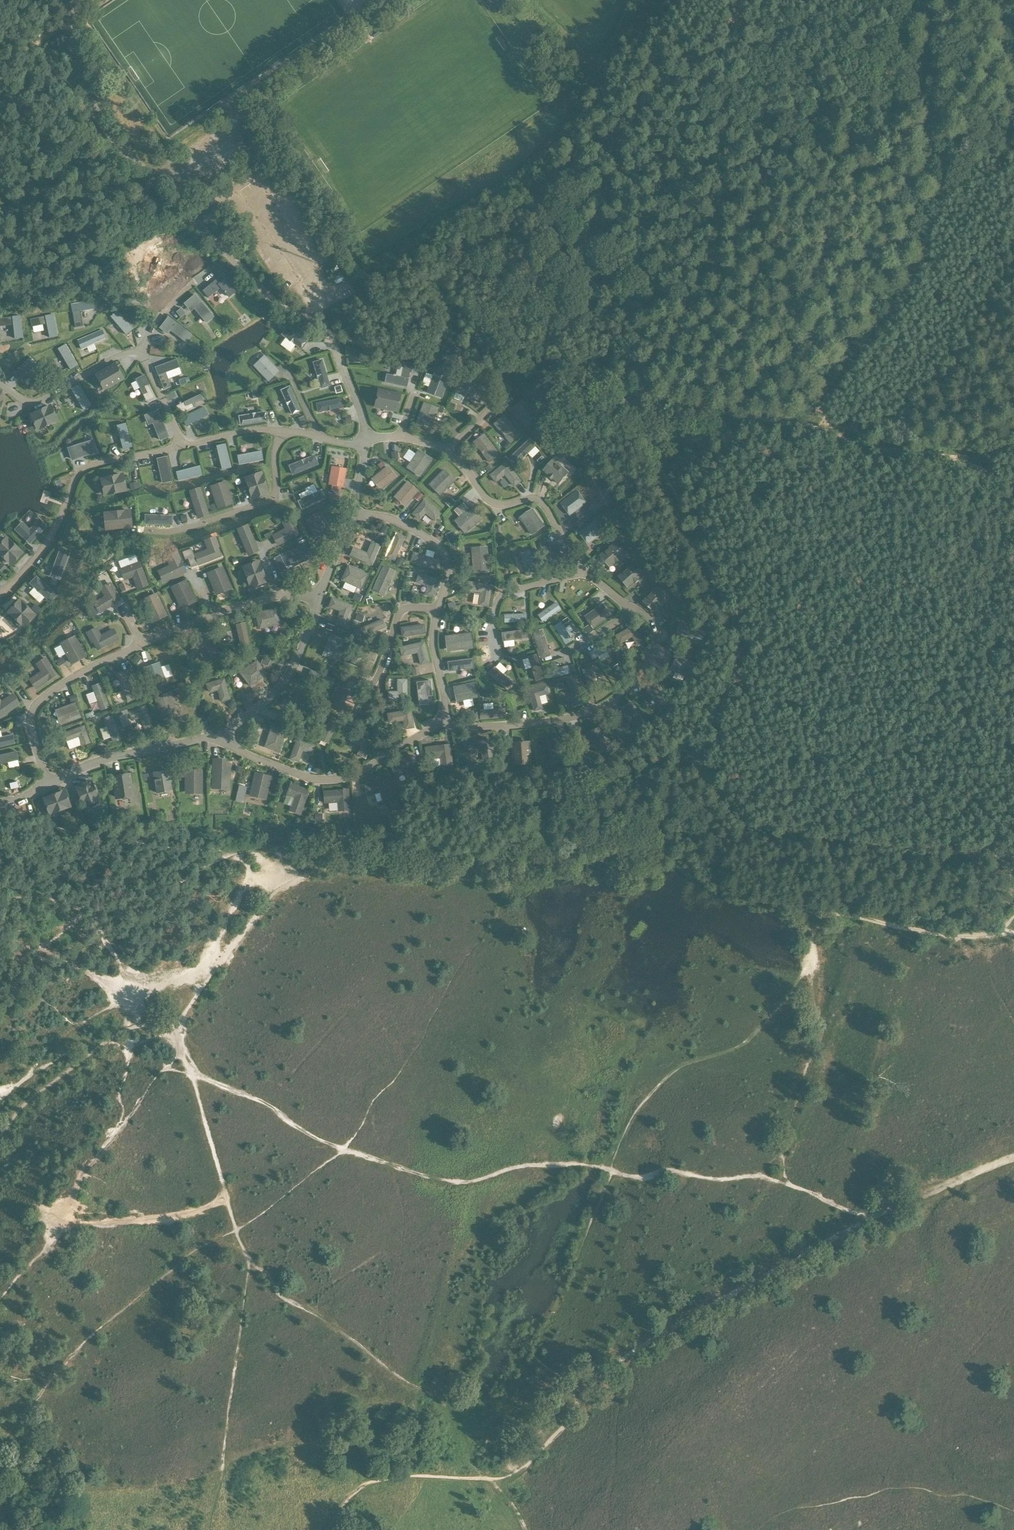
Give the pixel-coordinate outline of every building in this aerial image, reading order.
[(220,269),(215,274),(219,279),(224,274),(220,269)] [(216,280),(202,291),(208,298),(221,288),(229,297),(236,291),(225,279),(219,284),(216,280)] [(184,304),(189,309),(192,306),(206,323),(213,317),(195,295),(184,304)] [(74,328),(83,326),(80,311),(94,309),(93,301),(70,305),(74,328)] [(181,309),(176,312),(181,318),(185,314),(181,309)] [(117,311),(110,317),(116,323),(116,322),(123,329),(122,330),(126,335),(133,329),(117,311)] [(54,315),(30,319),(32,327),(47,324),(50,338),(57,336),(54,315)] [(0,319),(0,327),(13,325),(15,339),(23,338),(20,316),(0,319)] [(168,318),(160,329),(165,333),(168,329),(185,342),(190,335),(168,318)] [(276,327),(273,331),(279,336),(282,331),(276,327)] [(306,343),(287,328),(282,335),(288,340),(289,341),(292,343),(293,343),(301,350),(306,343)] [(102,330),(78,340),(80,344),(80,346),(81,349),(82,350),(86,348),(86,347),(106,339),(102,330)] [(66,345),(58,349),(62,356),(63,355),(68,364),(67,364),(70,370),(78,365),(66,345)] [(265,357),(260,362),(261,363),(256,368),(268,382),(279,371),(265,357)] [(30,358),(13,373),(18,379),(30,369),(39,379),(45,374),(30,358)] [(176,360),(155,368),(164,390),(171,387),(166,373),(179,368),(176,360)] [(322,361),(314,363),(316,372),(316,374),(317,378),(318,379),(321,388),(329,386),(322,361)] [(387,375),(385,383),(407,387),(412,364),(404,362),(400,378),(387,375)] [(114,366),(97,376),(105,389),(122,379),(114,366)] [(433,377),(427,392),(441,398),(448,379),(438,375),(438,374),(435,373),(434,373),(433,376),(433,377)] [(144,376),(136,380),(147,403),(156,399),(144,376)] [(485,392),(460,380),(455,392),(479,404),(485,392)] [(79,385),(71,390),(75,396),(76,396),(81,404),(80,405),(83,410),(91,406),(79,385)] [(289,387),(281,391),(286,400),(285,401),(287,405),(288,406),(292,415),(300,411),(289,387)] [(379,392),(376,406),(396,410),(399,396),(379,392)] [(176,406),(181,415),(204,404),(200,395),(176,406)] [(525,398),(514,408),(519,413),(518,414),(521,418),(522,417),(527,423),(538,414),(525,398)] [(340,399),(317,404),(318,412),(326,411),(327,411),(331,410),(332,410),(342,408),(340,399)] [(423,402),(415,423),(431,429),(439,409),(423,402)] [(50,407),(31,415),(38,429),(56,421),(50,407)] [(204,408),(182,418),(186,426),(193,423),(192,422),(201,418),(202,419),(208,416),(204,408)] [(157,411),(145,416),(147,422),(152,420),(160,440),(168,437),(157,411)] [(249,415),(239,417),(241,425),(267,421),(265,413),(255,414),(254,414),(250,414),(249,415)] [(503,415),(493,425),(511,444),(521,434),(503,415)] [(121,433),(123,443),(121,443),(123,449),(132,447),(126,424),(117,426),(119,434),(121,433)] [(500,455),(483,434),(472,442),(489,463),(500,455)] [(536,446),(530,440),(512,456),(518,463),(524,457),(525,457),(528,454),(528,453),(536,446)] [(545,440),(540,445),(544,449),(549,444),(545,440)] [(93,441),(69,448),(73,460),(96,452),(93,441)] [(218,454),(219,454),(222,463),(221,464),(222,470),(231,468),(225,444),(217,446),(218,454)] [(561,449),(556,454),(562,459),(566,453),(561,449)] [(432,459),(418,450),(406,468),(420,478),(432,459)] [(239,465),(263,460),(261,452),(254,453),(254,454),(244,456),(244,455),(238,456),(239,465)] [(299,463),(290,466),(293,474),(317,464),(314,456),(305,460),(303,460),(300,461),(299,463)] [(542,456),(537,460),(541,464),(546,459),(542,456)] [(158,465),(159,465),(162,478),(161,478),(162,483),(172,481),(166,457),(157,459),(158,465)] [(570,472),(553,458),(543,470),(549,476),(548,477),(552,480),(553,480),(559,485),(570,472)] [(507,461),(489,475),(495,483),(505,476),(514,488),(522,481),(507,461)] [(176,472),(178,481),(202,475),(200,466),(192,468),(192,469),(183,472),(183,471),(176,472)] [(387,466),(371,479),(380,491),(397,478),(387,466)] [(345,469),(334,468),(333,473),(331,473),(329,485),(332,485),(331,491),(340,492),(341,487),(343,487),(345,477),(343,477),(345,469)] [(443,470),(428,485),(440,496),(455,481),(443,470)] [(261,474),(246,479),(253,498),(267,493),(261,474)] [(122,476),(102,480),(105,494),(125,490),(122,476)] [(57,488),(62,486),(60,479),(54,481),(57,488)] [(419,491),(407,481),(393,497),(405,507),(419,491)] [(213,486),(212,489),(218,508),(231,504),(226,484),(221,486),(218,484),(213,486)] [(199,490),(191,492),(194,502),(193,503),(195,507),(196,508),(199,517),(207,515),(199,490)] [(309,496),(298,502),(302,509),(325,498),(322,490),(315,494),(313,494),(310,496),(309,496)] [(577,491),(560,503),(570,516),(587,504),(577,491)] [(339,494),(328,493),(331,503),(339,500),(339,494)] [(445,503),(449,508),(455,502),(450,498),(445,503)] [(424,500),(411,514),(419,521),(425,514),(434,522),(441,514),(424,500)] [(215,504),(209,506),(211,512),(217,510),(215,504)] [(471,509),(455,521),(465,533),(480,520),(471,509)] [(545,526),(533,509),(519,518),(532,535),(545,526)] [(321,511),(305,519),(314,540),(320,537),(323,544),(334,539),(321,511)] [(110,519),(105,520),(106,529),(119,528),(118,525),(131,524),(130,513),(123,514),(123,512),(110,513),(110,519)] [(146,516),(146,524),(172,525),(172,517),(164,516),(163,516),(158,515),(157,516),(146,516)] [(297,526),(292,515),(280,520),(284,529),(272,535),(277,547),(300,535),(296,527),(297,526)] [(581,519),(576,523),(579,527),(584,524),(581,519)] [(22,523),(15,530),(23,537),(25,536),(31,542),(46,527),(39,520),(30,531),(22,523)] [(596,520),(579,532),(588,545),(605,533),(596,520)] [(384,525),(380,532),(386,535),(390,529),(384,525)] [(238,529),(238,531),(239,534),(241,534),(249,554),(257,551),(247,527),(243,529),(241,528),(238,529)] [(452,532),(445,535),(448,541),(455,537),(452,532)] [(394,561),(405,537),(395,533),(385,557),(394,561)] [(215,536),(204,541),(207,550),(194,555),(198,566),(221,557),(218,548),(219,548),(215,536)] [(0,546),(0,554),(11,564),(21,553),(7,539),(0,546)] [(549,541),(540,544),(547,565),(556,562),(549,541)] [(381,546),(371,542),(367,553),(353,547),(349,556),(372,566),(381,546)] [(626,554),(616,542),(600,555),(610,568),(616,563),(617,563),(621,560),(620,559),(626,554)] [(306,544),(287,553),(292,563),(292,564),(293,566),(294,567),(297,565),(297,564),(312,557),(306,544)] [(487,547),(471,548),(473,574),(489,573),(487,547)] [(191,549),(182,552),(185,560),(188,559),(191,568),(198,566),(194,555),(191,549)] [(69,554),(60,551),(53,571),(51,572),(51,574),(51,576),(54,577),(55,577),(60,579),(69,554)] [(531,551),(521,554),(527,576),(536,574),(531,551)] [(436,570),(439,560),(413,552),(410,562),(436,570)] [(176,554),(167,558),(171,567),(160,572),(164,581),(183,572),(179,563),(180,563),(176,554)] [(137,563),(135,556),(128,559),(130,565),(137,563)] [(398,557),(395,564),(401,567),(404,560),(398,557)] [(130,565),(119,569),(124,581),(132,578),(137,590),(149,586),(140,562),(137,563),(130,565)] [(634,562),(618,577),(629,589),(635,583),(635,584),(639,580),(645,574),(634,562)] [(258,563),(244,568),(251,587),(265,582),(258,563)] [(361,590),(368,574),(348,565),(341,581),(361,590)] [(383,566),(372,590),(385,595),(395,571),(383,566)] [(223,567),(206,574),(215,596),(232,589),(223,567)] [(427,587),(424,596),(434,599),(440,580),(418,573),(415,583),(427,587)] [(56,595),(36,577),(30,584),(36,589),(37,591),(40,594),(41,594),(50,602),(56,595)] [(186,580),(170,588),(180,610),(196,602),(186,580)] [(104,597),(93,603),(99,614),(121,601),(110,582),(99,589),(104,597)] [(492,585),(468,582),(466,592),(480,594),(478,606),(488,607),(492,585)] [(669,597),(657,586),(642,601),(654,612),(660,606),(660,607),(664,603),(663,602),(669,597)] [(152,624),(168,616),(157,593),(141,600),(152,624)] [(356,593),(353,599),(360,602),(363,596),(356,593)] [(335,624),(345,627),(352,605),(331,598),(328,608),(339,612),(335,624)] [(19,602),(9,613),(24,627),(34,615),(19,602)] [(454,602),(448,604),(450,610),(456,608),(454,602)] [(556,603),(537,616),(542,622),(560,609),(556,603)] [(603,604),(585,617),(594,629),(612,617),(603,604)] [(277,608),(255,613),(259,630),(280,625),(277,608)] [(526,614),(504,615),(504,623),(526,622),(526,614)] [(382,619),(354,632),(357,640),(386,628),(382,619)] [(560,622),(554,627),(566,645),(573,641),(560,622)] [(251,648),(245,623),(235,625),(241,651),(251,648)] [(424,624),(400,628),(402,638),(425,634),(424,624)] [(636,624),(615,636),(620,644),(633,638),(638,647),(647,642),(636,624)] [(584,629),(587,633),(592,629),(589,625),(584,629)] [(679,626),(677,640),(704,645),(706,631),(679,626)] [(97,627),(85,633),(91,644),(93,643),(97,651),(119,639),(114,629),(101,635),(97,627)] [(503,641),(527,638),(526,630),(502,633),(503,641)] [(541,632),(534,634),(541,657),(545,656),(546,656),(549,655),(550,654),(548,651),(548,650),(541,632)] [(205,647),(210,657),(219,651),(208,633),(189,644),(194,653),(205,647)] [(471,633),(444,636),(446,652),(472,649),(471,633)] [(330,634),(322,656),(338,662),(346,640),(330,634)] [(75,635),(60,644),(71,666),(87,657),(75,635)] [(417,654),(420,666),(430,664),(424,641),(399,648),(401,657),(417,654)] [(608,642),(589,652),(593,659),(612,649),(608,642)] [(362,658),(374,662),(377,653),(356,646),(350,664),(359,667),(362,658)] [(259,655),(265,657),(268,649),(262,647),(259,655)] [(136,654),(133,660),(138,664),(142,658),(136,654)] [(528,658),(536,681),(544,678),(536,655),(528,658)] [(678,655),(671,670),(691,679),(698,664),(678,655)] [(46,657),(35,664),(40,672),(28,680),(35,691),(56,676),(51,668),(52,667),(46,657)] [(62,658),(56,661),(59,667),(65,663),(62,658)] [(270,660),(263,658),(261,664),(268,666),(270,660)] [(222,660),(217,664),(221,669),(226,666),(222,660)] [(239,674),(250,687),(267,674),(257,660),(239,674)] [(472,660),(448,663),(449,671),(457,670),(458,671),(462,670),(463,669),(473,668),(472,660)] [(150,689),(167,683),(159,662),(143,668),(150,689)] [(250,666),(247,662),(241,666),(244,670),(250,666)] [(568,666),(547,671),(549,679),(570,674),(568,666)] [(507,690),(513,684),(495,667),(489,673),(507,690)] [(593,667),(583,669),(589,695),(599,693),(593,667)] [(117,674),(124,695),(140,689),(133,668),(117,674)] [(307,680),(331,689),(335,679),(310,670),(307,680)] [(205,684),(209,694),(217,691),(221,703),(231,700),(224,678),(205,684)] [(566,681),(573,706),(583,704),(576,678),(566,681)] [(407,702),(407,679),(397,679),(397,692),(388,692),(388,702),(407,702)] [(431,689),(430,681),(416,682),(419,705),(427,704),(426,689),(431,689)] [(474,683),(453,687),(456,703),(477,699),(474,683)] [(534,712),(543,710),(539,697),(549,695),(547,685),(528,690),(534,712)] [(102,687),(93,691),(100,711),(110,708),(102,687)] [(340,688),(332,708),(349,716),(353,707),(345,703),(349,692),(340,688)] [(179,689),(172,691),(174,697),(180,695),(179,689)] [(132,693),(126,696),(128,702),(134,699),(132,693)] [(170,694),(154,700),(162,720),(178,715),(170,694)] [(282,705),(308,715),(312,706),(286,695),(282,705)] [(18,704),(12,696),(1,704),(0,703),(0,716),(18,704)] [(237,704),(232,700),(228,706),(233,710),(237,704)] [(61,726),(81,718),(75,702),(55,710),(61,726)] [(128,712),(131,721),(140,719),(144,730),(154,727),(146,706),(128,712)] [(467,709),(463,715),(468,718),(471,713),(467,709)] [(505,709),(479,711),(480,721),(506,718),(505,709)] [(402,722),(404,730),(414,728),(410,710),(387,714),(388,724),(402,722)] [(424,714),(418,716),(421,722),(426,719),(424,714)] [(112,743),(122,740),(113,715),(103,719),(112,743)] [(328,742),(338,721),(329,717),(320,738),(328,742)] [(259,726),(253,723),(250,729),(257,732),(259,726)] [(78,738),(82,746),(91,743),(84,726),(63,734),(67,743),(78,738)] [(280,753),(287,731),(271,726),(264,748),(280,753)] [(602,728),(588,735),(597,753),(610,747),(602,728)] [(361,747),(357,755),(365,760),(374,743),(354,733),(350,742),(361,747)] [(0,739),(0,748),(15,744),(13,736),(0,739)] [(619,736),(614,739),(618,746),(623,743),(619,736)] [(562,737),(546,741),(552,765),(568,761),(562,737)] [(289,760),(299,763),(303,752),(312,755),(315,745),(296,739),(289,760)] [(492,740),(467,742),(468,755),(481,753),(482,761),(495,760),(492,740)] [(450,744),(424,747),(426,760),(439,759),(440,767),(453,766),(451,750),(450,746),(450,744)] [(528,744),(513,745),(514,765),(529,764),(528,744)] [(413,754),(389,763),(394,775),(408,770),(411,779),(423,774),(419,762),(416,763),(413,754)] [(0,761),(0,770),(20,765),(18,757),(0,761)] [(223,759),(212,759),(211,789),(230,790),(230,767),(223,766),(223,759)] [(315,765),(313,772),(319,774),(322,767),(315,765)] [(169,770),(153,773),(156,794),(172,791),(171,783),(172,783),(171,778),(170,778),(169,770)] [(202,770),(185,770),(185,795),(202,795),(202,770)] [(461,772),(462,784),(477,782),(476,770),(461,772)] [(271,776),(254,773),(249,796),(266,800),(271,776)] [(129,776),(114,778),(117,798),(132,795),(129,776)] [(367,797),(380,793),(382,802),(394,798),(388,777),(364,784),(367,797)] [(91,782),(78,787),(86,808),(100,802),(91,782)] [(309,790),(290,784),(286,796),(293,798),(289,812),(301,815),(309,790)] [(349,789),(323,791),(324,804),(337,803),(337,812),(350,811),(349,789)] [(66,792),(46,800),(52,815),(72,807),(66,792)] [(389,806),(388,813),(395,815),(397,808),(389,806)]
